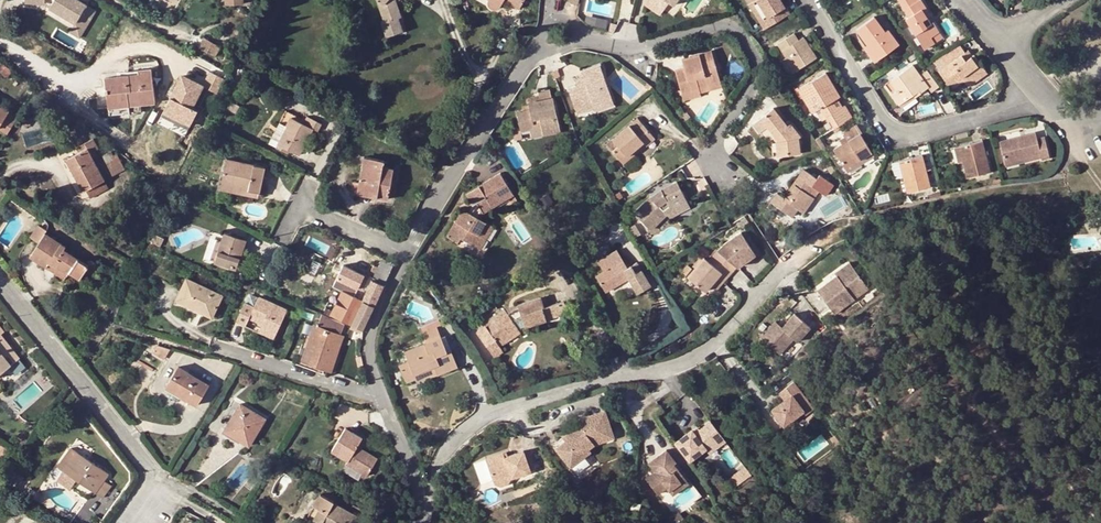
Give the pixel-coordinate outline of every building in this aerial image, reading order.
[(49,7),(76,23),(86,5),(86,4),(79,0),(53,0),(49,7)] [(383,21),(381,22),(386,36),(403,31),(398,17),(401,16),(396,2),(396,0),(377,0),(383,21)] [(489,1),(488,3),(488,5),(489,7),(491,9),(494,10),(496,10),(499,9),(500,7),(504,1),(519,9),(524,0),(489,0),(489,1)] [(648,2),(663,11),(668,3),(674,7),(678,0),(649,0),(648,2)] [(763,29),(767,27),(750,0),(745,0),(763,29)] [(789,14),(784,6),(783,7),(779,0),(750,0),(767,27),(789,14)] [(935,42),(931,37),(938,32),(932,23),(931,24),(929,25),(925,19),(927,17),(930,15),(921,0),(897,0),(908,17),(905,19),(924,49),(935,42)] [(663,11),(648,2),(645,6),(660,16),(663,11)] [(590,3),(589,10),(608,14),(609,7),(590,3)] [(74,22),(69,32),(80,38),(96,11),(86,5),(76,23),(74,22)] [(589,15),(588,24),(609,27),(610,18),(589,15)] [(873,16),(856,29),(866,44),(863,46),(874,62),(898,44),(887,29),(884,31),(873,16)] [(931,37),(935,42),(942,38),(938,32),(931,37)] [(776,44),(785,58),(794,71),(815,58),(802,37),(798,40),(793,33),(776,44)] [(204,37),(198,47),(215,56),(221,47),(204,37)] [(960,46),(935,60),(942,69),(939,72),(950,89),(962,80),(965,84),(981,73),(977,66),(980,65),(974,55),(972,57),(969,59),(965,53),(960,46)] [(711,51),(690,58),(692,66),(685,69),(676,71),(683,94),(708,87),(707,85),(720,80),(711,51)] [(692,66),(690,58),(682,61),(685,69),(692,66)] [(794,71),(785,58),(779,62),(788,76),(794,71)] [(0,63),(0,72),(7,76),(11,71),(0,63)] [(581,73),(583,79),(585,83),(577,86),(569,89),(576,112),(585,109),(584,105),(592,102),(593,106),(611,99),(599,65),(581,73)] [(939,87),(927,70),(919,76),(912,65),(889,81),(896,92),(891,96),(898,105),(918,90),(920,93),(928,87),(932,92),(939,87)] [(987,74),(980,65),(977,66),(981,73),(965,84),(968,87),(987,74)] [(552,70),(556,81),(561,79),(557,69),(552,70)] [(129,76),(106,79),(110,115),(133,113),(132,106),(155,103),(151,70),(128,72),(129,76)] [(218,79),(207,73),(199,87),(212,94),(218,79)] [(828,104),(837,98),(839,97),(825,73),(798,89),(812,113),(815,111),(821,108),(825,114),(831,110),(828,104)] [(182,78),(156,124),(180,137),(194,111),(188,108),(199,87),(182,78)] [(221,80),(218,79),(212,94),(214,95),(221,80)] [(722,88),(720,80),(707,85),(708,87),(683,94),(684,102),(702,98),(701,94),(722,88)] [(643,87),(650,94),(653,90),(651,87),(646,83),(643,87)] [(519,133),(528,130),(542,127),(543,136),(561,132),(553,98),(551,98),(549,89),(538,92),(540,101),(529,104),(530,111),(515,115),(519,133)] [(920,94),(920,93),(918,90),(898,105),(900,109),(920,94)] [(826,117),(842,107),(837,98),(828,104),(831,110),(825,114),(821,108),(815,111),(821,121),(827,118),(826,117)] [(611,99),(593,106),(594,111),(613,105),(611,99)] [(231,100),(227,108),(235,113),(239,105),(231,100)] [(8,134),(18,117),(0,105),(0,129),(8,134)] [(827,118),(834,129),(852,118),(845,106),(842,107),(826,117),(827,118)] [(773,109),(757,122),(763,130),(767,127),(775,137),(778,142),(775,142),(777,157),(800,154),(798,140),(801,138),(790,125),(787,127),(773,109)] [(269,144),(276,148),(278,145),(288,151),(298,155),(312,129),(317,132),(321,124),(306,117),(304,120),(286,111),(269,144)] [(611,153),(619,162),(631,152),(642,143),(646,147),(655,139),(644,126),(638,118),(629,126),(611,140),(605,145),(611,153)] [(29,123),(23,119),(20,123),(26,128),(29,123)] [(763,130),(757,122),(753,125),(759,133),(763,130)] [(841,134),(843,138),(846,142),(841,144),(832,150),(844,169),(870,152),(859,134),(861,133),(856,125),(841,134)] [(542,127),(528,130),(530,139),(543,136),(542,127)] [(999,141),(1004,162),(1039,153),(1041,157),(1041,159),(1049,158),(1044,137),(1036,139),(1034,133),(999,141)] [(82,151),(70,158),(75,168),(72,169),(84,191),(88,189),(104,180),(90,154),(99,149),(93,139),(80,147),(82,151)] [(981,141),(959,146),(963,162),(967,178),(990,172),(981,141)] [(278,145),(276,148),(287,153),(288,151),(278,145)] [(963,162),(959,146),(954,147),(958,163),(963,162)] [(111,152),(102,157),(112,176),(125,169),(117,154),(113,156),(111,152)] [(631,152),(619,162),(622,166),(634,156),(631,152)] [(870,152),(844,169),(847,173),(874,157),(870,152)] [(1039,153),(1004,162),(1005,166),(1041,157),(1039,153)] [(921,156),(898,161),(902,177),(907,193),(929,187),(921,156)] [(364,158),(358,188),(376,191),(375,197),(388,200),(394,170),(383,168),(384,161),(364,158)] [(227,159),(221,185),(259,192),(265,167),(227,159)] [(902,177),(898,161),(894,163),(898,178),(902,177)] [(513,173),(515,178),(522,174),(519,169),(513,173)] [(817,200),(813,198),(818,191),(825,195),(832,184),(818,174),(816,178),(802,170),(790,187),(792,188),(788,194),(785,199),(777,193),(770,202),(791,218),(797,210),(807,216),(817,200)] [(460,239),(474,247),(480,237),(484,239),(491,226),(480,219),(483,214),(491,208),(490,205),(511,192),(500,174),(467,194),(471,201),(473,205),(468,213),(463,210),(462,210),(447,237),(457,244),(460,239)] [(104,180),(88,189),(92,198),(109,189),(104,180)] [(650,232),(666,216),(670,214),(689,205),(679,183),(662,191),(651,198),(634,216),(650,232)] [(258,198),(259,192),(221,185),(220,190),(218,199),(227,201),(229,192),(258,198)] [(376,191),(358,188),(357,194),(375,197),(376,191)] [(490,205),(491,208),(513,195),(511,192),(490,205)] [(471,201),(463,210),(468,213),(473,205),(471,201)] [(670,214),(666,216),(670,221),(691,211),(689,205),(670,214)] [(49,263),(67,275),(69,273),(79,279),(87,268),(88,266),(64,250),(66,248),(46,235),(48,231),(40,226),(32,239),(39,244),(30,257),(46,267),(49,263)] [(480,237),(474,247),(479,251),(493,228),(491,226),(484,239),(480,237)] [(226,233),(222,242),(215,262),(236,269),(247,240),(226,233)] [(723,243),(724,244),(743,260),(747,261),(756,256),(741,233),(723,243)] [(164,238),(159,235),(155,243),(161,246),(164,238)] [(215,262),(222,242),(216,240),(210,260),(215,262)] [(718,250),(737,266),(738,267),(747,261),(743,260),(724,244),(718,250)] [(706,292),(711,286),(722,273),(727,278),(737,266),(718,250),(708,262),(704,258),(688,277),(706,292)] [(622,261),(617,252),(602,260),(606,265),(601,268),(604,272),(596,277),(603,289),(618,280),(621,284),(628,280),(637,294),(650,286),(641,271),(636,274),(631,267),(627,269),(623,271),(619,264),(622,261)] [(342,267),(332,288),(342,294),(333,311),(332,315),(352,325),(360,328),(362,330),(373,307),(393,265),(390,264),(383,261),(381,260),(377,269),(374,268),(367,280),(342,267)] [(91,261),(88,266),(87,268),(97,274),(101,267),(91,261)] [(627,269),(622,261),(619,264),(623,271),(627,269)] [(64,279),(67,275),(49,263),(46,267),(64,279)] [(636,264),(631,267),(636,274),(641,271),(636,264)] [(689,266),(683,273),(687,277),(693,270),(689,266)] [(836,268),(822,278),(824,281),(826,284),(840,273),(836,268)] [(722,273),(711,286),(717,290),(727,278),(722,273)] [(824,281),(805,296),(823,319),(856,294),(840,273),(826,284),(824,281)] [(221,296),(187,279),(177,300),(212,317),(221,296)] [(618,280),(603,289),(606,293),(621,284),(618,280)] [(248,293),(236,321),(246,325),(249,317),(262,323),(260,326),(276,333),(288,309),(259,296),(258,297),(248,293)] [(544,298),(539,299),(543,310),(548,308),(544,298)] [(507,314),(504,310),(483,325),(485,328),(478,333),(494,358),(503,352),(499,347),(520,333),(518,331),(524,326),(525,328),(546,321),(543,310),(539,299),(517,306),(518,308),(507,314)] [(543,310),(546,321),(562,316),(559,305),(548,308),(543,310)] [(517,306),(504,310),(507,314),(518,308),(517,306)] [(327,308),(324,316),(329,319),(332,315),(333,311),(327,308)] [(791,340),(795,344),(808,329),(792,315),(779,329),(773,323),(758,339),(777,355),(791,340)] [(329,319),(324,316),(319,326),(316,325),(303,362),(331,373),(342,339),(339,337),(344,325),(329,319)] [(422,333),(441,324),(439,319),(420,328),(422,333)] [(260,326),(258,331),(274,338),(276,333),(260,326)] [(9,368),(18,361),(19,359),(1,335),(4,333),(0,328),(0,374),(9,368)] [(446,352),(450,351),(445,337),(441,339),(446,352)] [(408,382),(416,379),(414,375),(434,367),(435,372),(436,376),(457,368),(450,351),(446,352),(441,339),(405,352),(409,362),(399,365),(406,383),(408,382)] [(170,350),(158,346),(153,353),(164,359),(170,350)] [(21,364),(18,361),(9,368),(13,373),(21,364)] [(179,367),(168,384),(182,392),(180,396),(196,406),(209,385),(179,367)] [(410,386),(436,376),(435,372),(434,367),(414,375),(416,379),(408,382),(410,386)] [(182,392),(168,384),(166,388),(180,396),(182,392)] [(782,402),(769,411),(781,428),(800,413),(803,417),(811,411),(791,384),(777,394),(782,402)] [(240,404),(226,428),(242,438),(241,441),(248,446),(265,419),(240,404)] [(565,439),(556,446),(571,465),(591,449),(589,446),(595,442),(614,435),(604,407),(577,417),(580,422),(567,433),(569,436),(565,439)] [(692,428),(675,440),(690,459),(706,447),(707,448),(723,436),(710,419),(700,427),(694,431),(692,428)] [(242,438),(226,428),(224,431),(241,441),(242,438)] [(349,462),(347,465),(362,475),(367,478),(377,461),(357,448),(362,441),(346,430),(333,452),(349,462)] [(726,440),(723,436),(707,448),(710,452),(726,440)] [(24,438),(19,446),(22,449),(27,441),(24,438)] [(676,459),(667,447),(649,460),(654,466),(655,468),(652,470),(646,475),(658,491),(667,484),(670,488),(685,476),(674,461),(676,459)] [(58,467),(63,471),(76,481),(101,498),(110,486),(104,481),(108,475),(72,449),(58,467)] [(507,477),(508,481),(528,474),(520,453),(502,459),(500,455),(482,461),(490,483),(507,477)] [(362,475),(347,465),(342,472),(358,482),(362,475)] [(751,474),(745,466),(730,477),(737,486),(751,474)] [(76,481),(63,471),(57,481),(69,490),(76,481)] [(689,480),(685,476),(670,488),(673,492),(689,480)] [(507,477),(490,483),(491,487),(508,481),(507,477)] [(349,513),(333,504),(334,503),(321,495),(309,516),(321,522),(322,522),(324,521),(327,522),(355,522),(358,518),(349,513)] [(353,506),(349,513),(358,518),(362,512),(353,506)] [(673,522),(677,522),(685,518),(680,511),(670,518),(673,522)]
